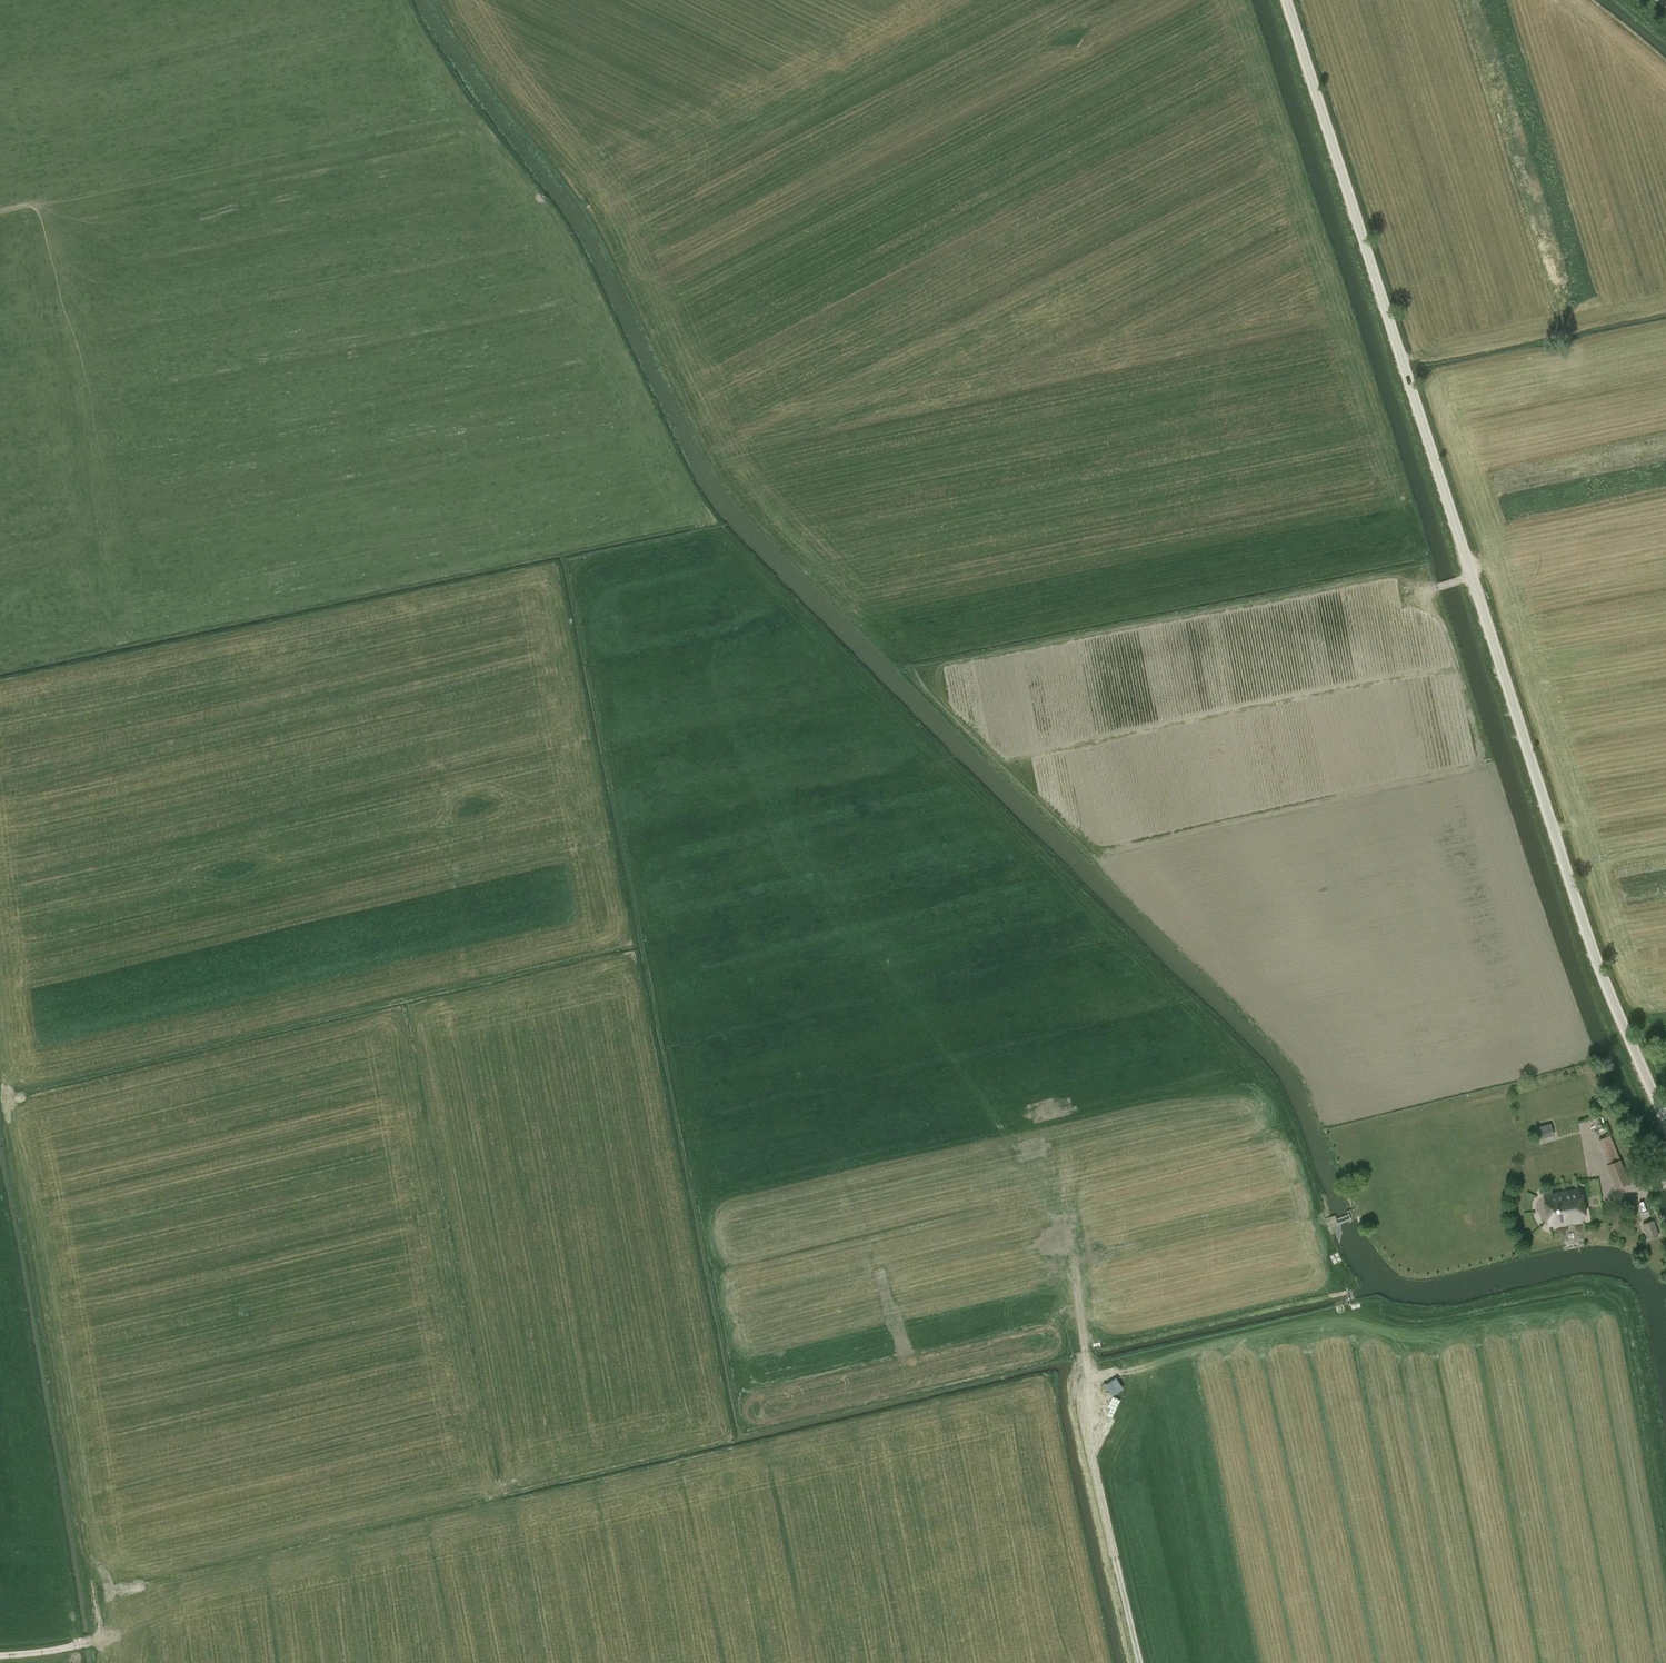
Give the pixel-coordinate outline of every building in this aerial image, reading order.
[(1537,1127),(1540,1139),(1554,1135),(1551,1123),(1537,1127)] [(1617,1187),(1629,1182),(1610,1135),(1600,1139),(1609,1163),(1608,1164),(1617,1187)] [(1545,1195),(1550,1225),(1582,1219),(1577,1189),(1545,1195)] [(1659,1236),(1654,1219),(1643,1223),(1648,1239),(1659,1236)] [(1069,1305),(1072,1320),(1086,1317),(1083,1302),(1069,1305)]
